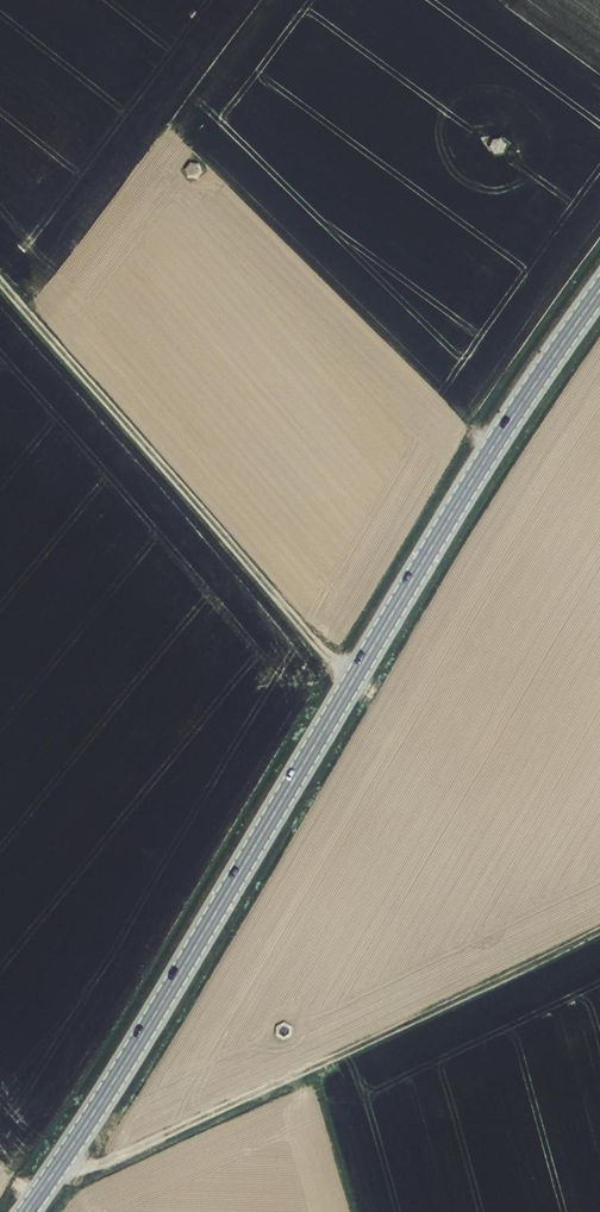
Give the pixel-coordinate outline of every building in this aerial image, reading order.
[(492,139),(489,147),(492,151),(494,154),(499,154),(503,153),(505,149),(507,145),(501,138),(497,138),(492,139)] [(185,170),(188,178),(193,178),(197,179),(200,176),(202,172),(201,168),(199,164),(190,163),(187,166),(185,170)] [(277,1027),(276,1036),(280,1038),(284,1041),(292,1037),(292,1032),(292,1028),(288,1025),(285,1023),(281,1025),(277,1027)]
